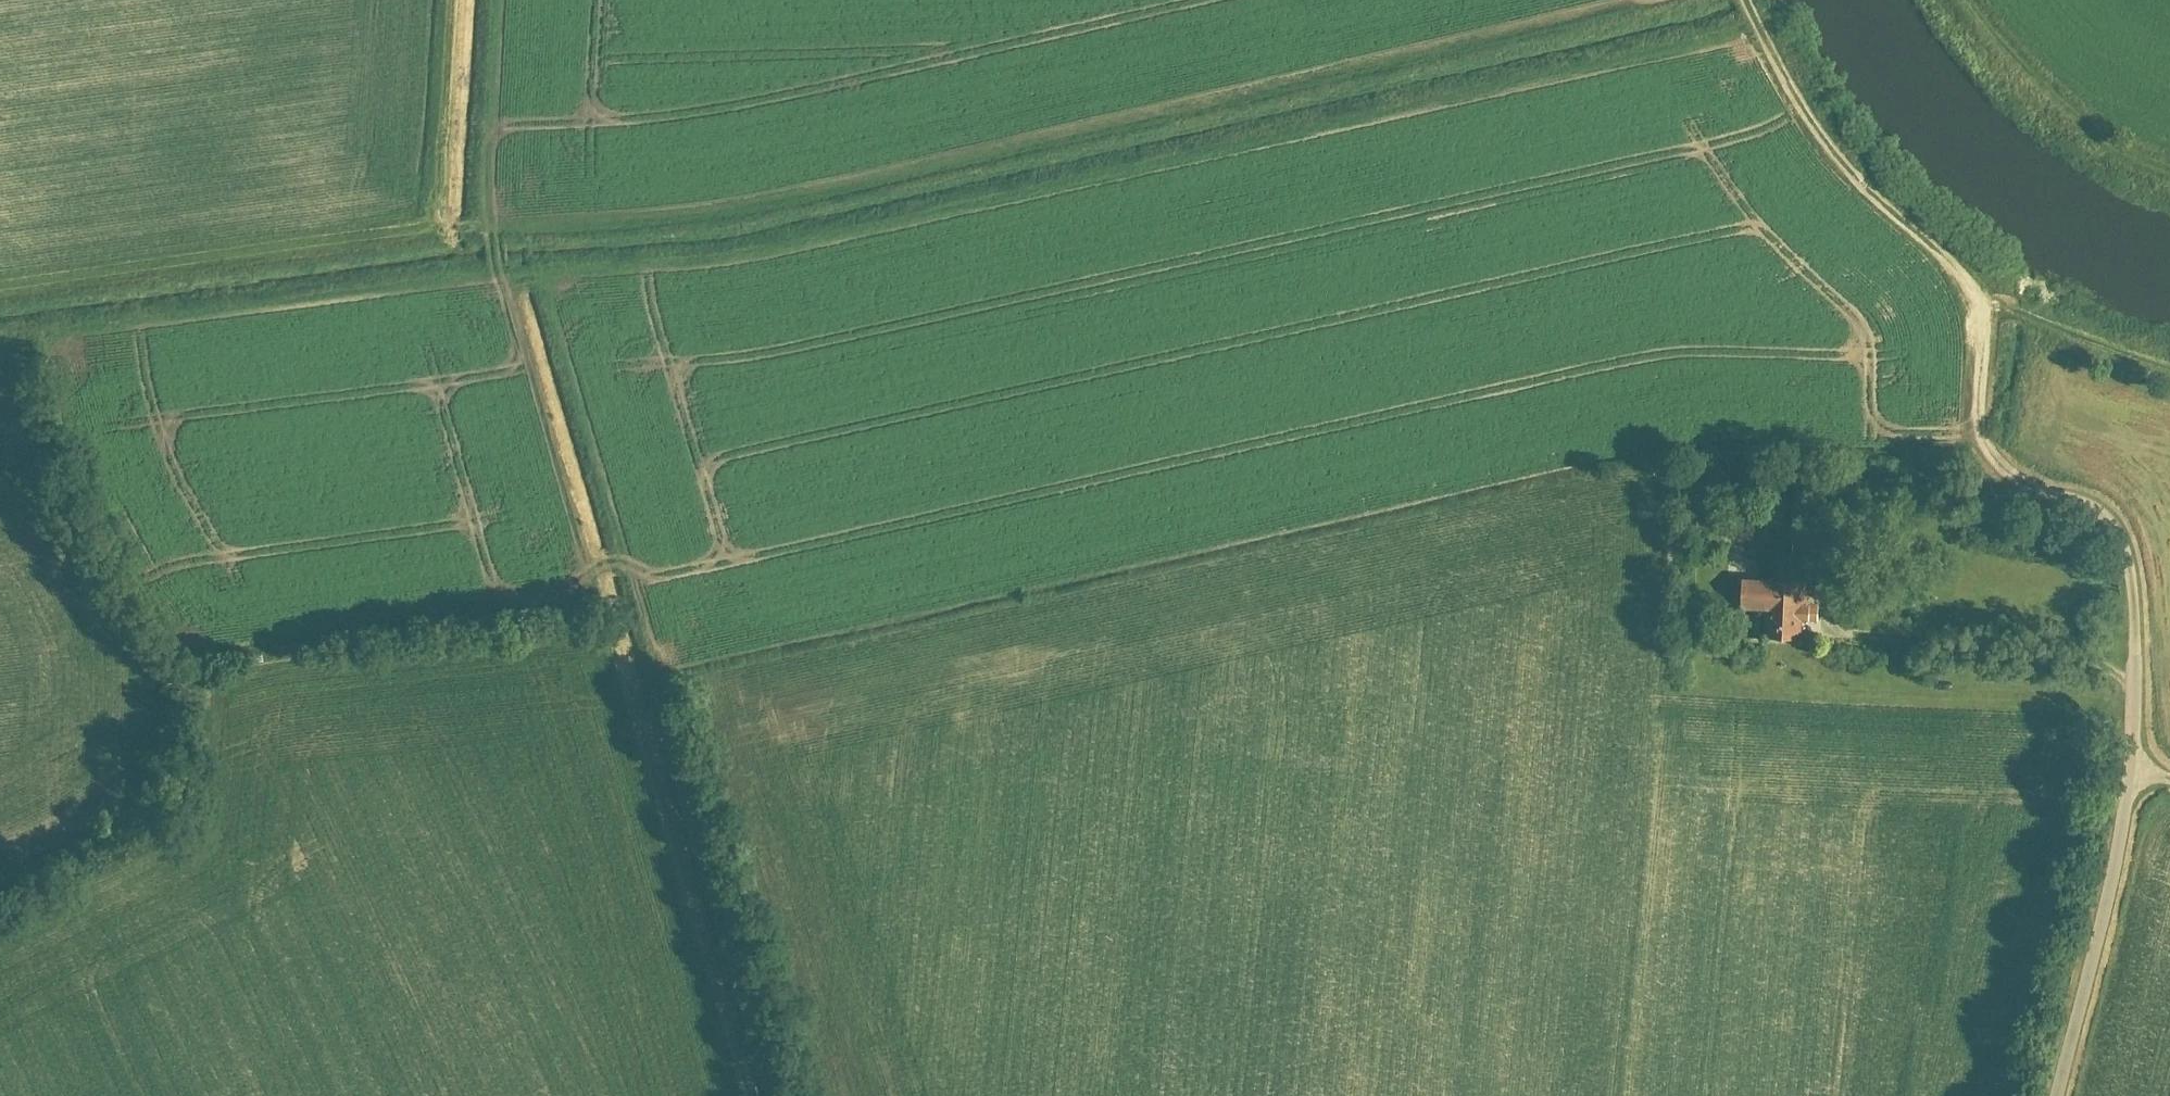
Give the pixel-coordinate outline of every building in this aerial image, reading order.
[(1744,581),(1744,608),(1769,609),(1768,627),(1803,628),(1803,622),(1817,622),(1817,605),(1807,604),(1807,582),(1744,581)]
